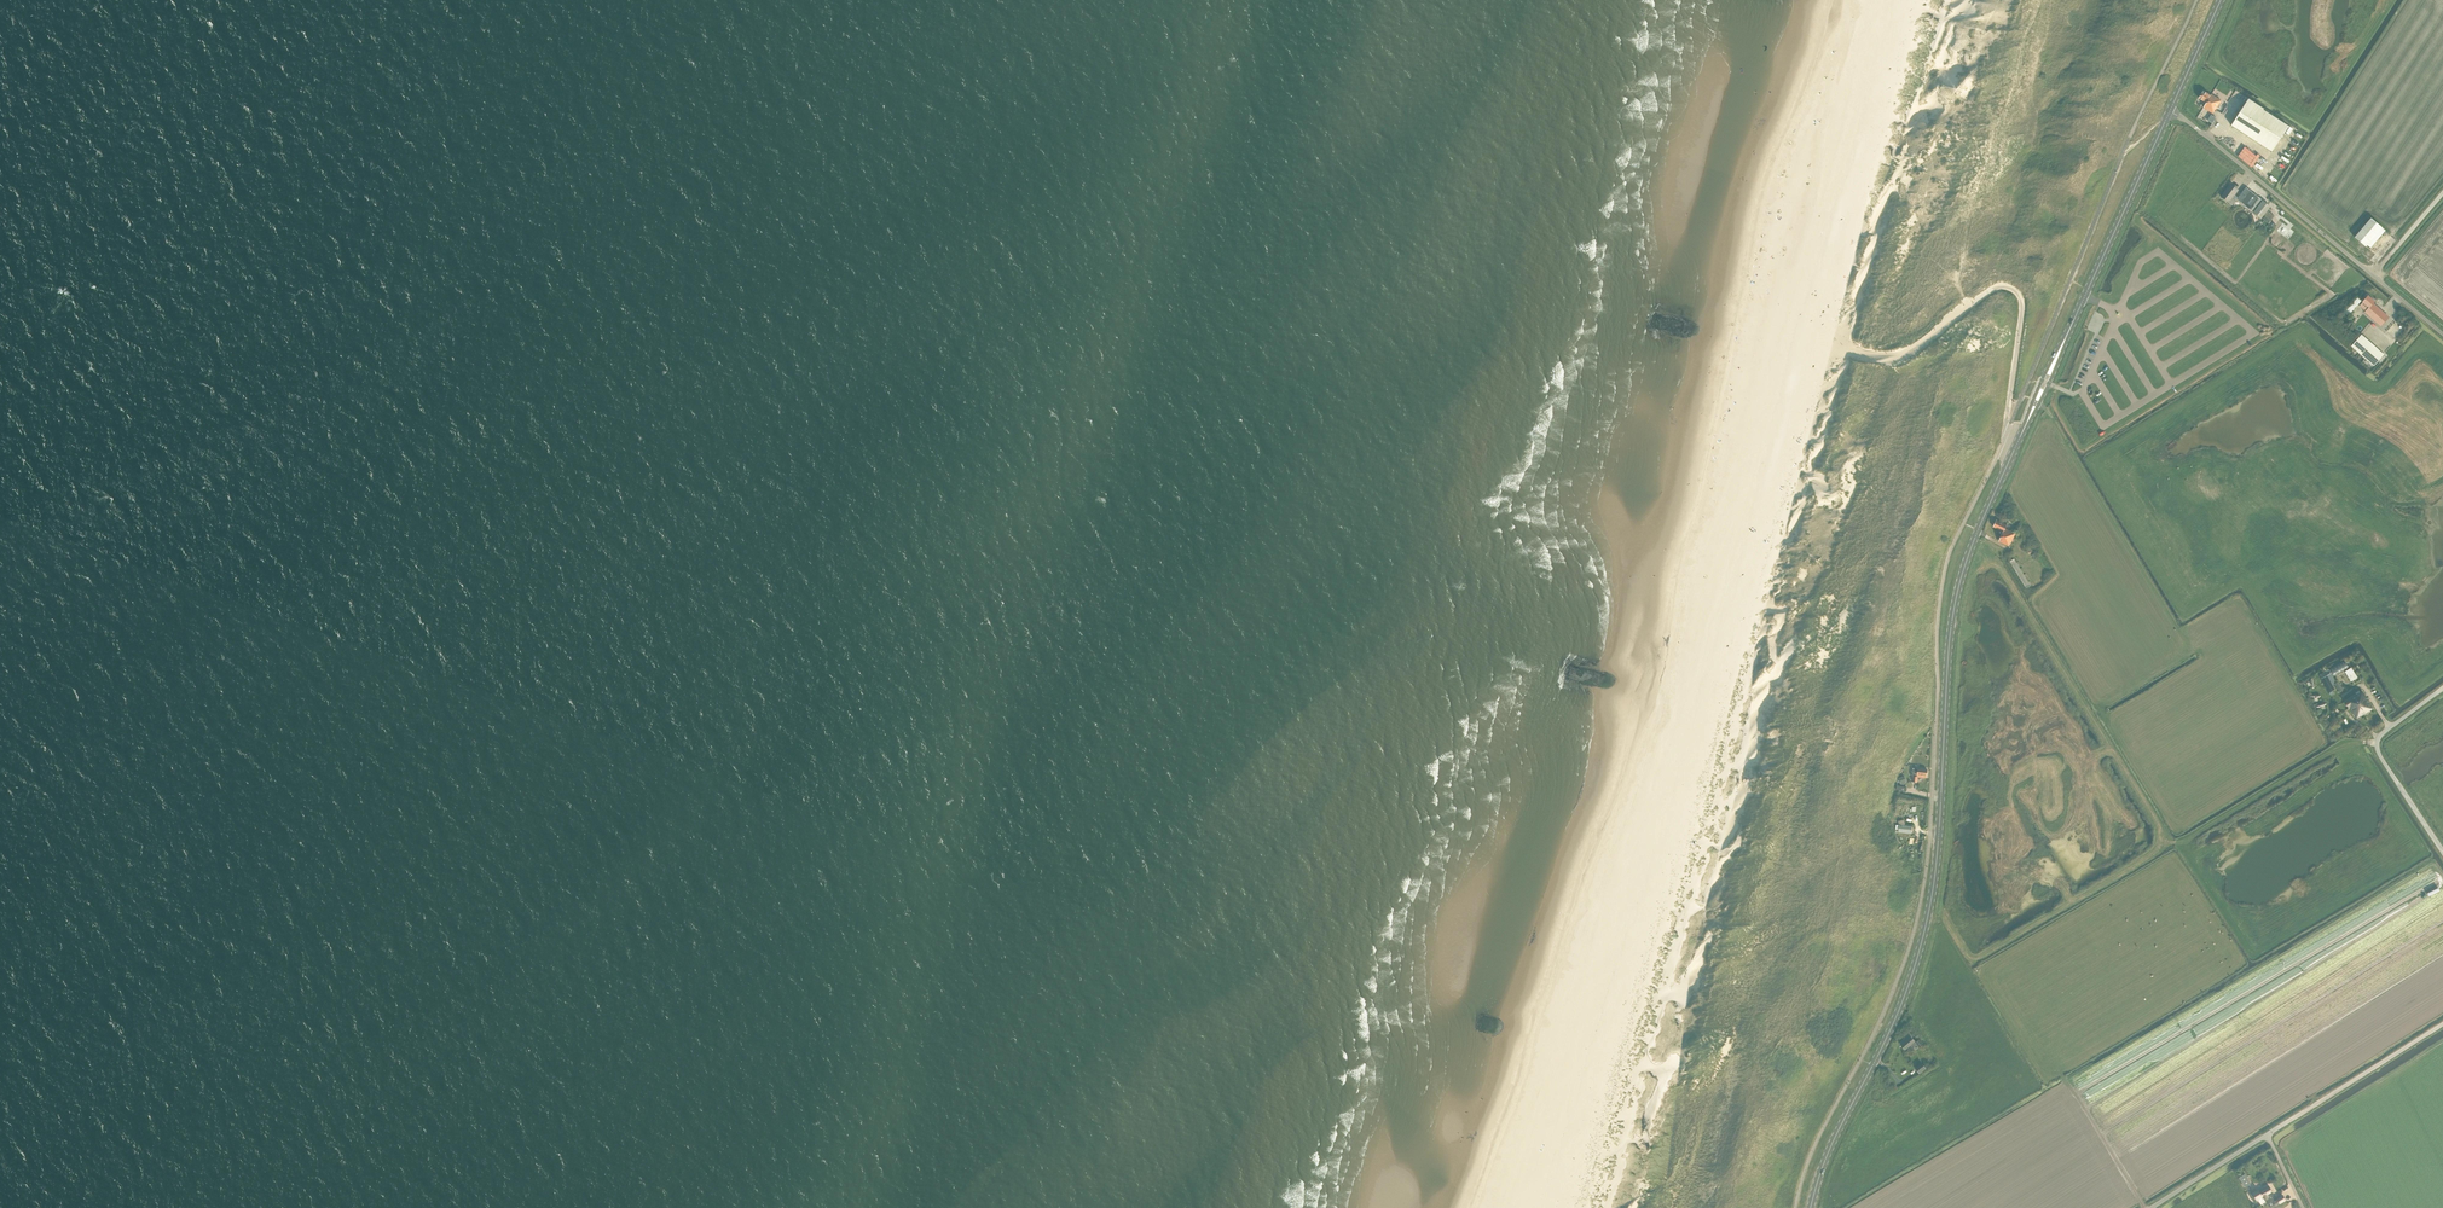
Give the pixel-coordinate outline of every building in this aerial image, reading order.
[(2211,96),(2203,91),(2198,99),(2206,103),(2203,108),(2212,114),(2215,110),(2221,101),(2211,95),(2211,96)] [(2248,101),(2231,126),(2271,153),(2285,133),(2288,127),(2248,101)] [(2221,197),(2232,206),(2237,200),(2261,219),(2271,207),(2245,188),(2237,198),(2234,195),(2238,190),(2230,185),(2221,197)] [(2382,228),(2371,218),(2354,237),(2365,247),(2382,228)] [(2373,304),(2374,302),(2368,296),(2363,302),(2363,303),(2360,306),(2365,312),(2365,313),(2381,327),(2388,318),(2373,304)] [(2361,335),(2351,347),(2374,366),(2384,355),(2361,335)] [(1993,527),(2003,532),(1998,542),(2009,547),(2011,543),(2016,534),(2005,529),(2007,525),(1996,520),(1993,527)] [(2026,589),(2030,586),(2014,559),(2010,561),(2026,589)] [(2344,661),(2329,668),(2334,677),(2349,668),(2344,661)] [(2351,668),(2345,672),(2351,682),(2358,678),(2351,668)] [(2329,669),(2319,675),(2329,693),(2335,690),(2333,685),(2335,684),(2337,683),(2329,669)] [(2337,683),(2335,684),(2339,691),(2339,692),(2344,690),(2343,689),(2339,682),(2337,683)] [(2363,691),(2345,701),(2349,707),(2350,707),(2355,717),(2360,715),(2361,716),(2373,709),(2363,691)] [(1917,783),(1918,777),(1926,778),(1928,770),(1917,769),(1913,768),(1912,777),(1913,777),(1912,782),(1917,783)] [(1904,825),(1899,825),(1898,832),(1910,833),(1911,833),(1911,826),(1904,825)] [(1913,1048),(1917,1045),(1915,1043),(1916,1042),(1909,1034),(1899,1043),(1905,1050),(1910,1045),(1913,1048)] [(1922,1064),(1916,1069),(1920,1074),(1926,1069),(1922,1064)] [(2247,1176),(2240,1180),(2243,1186),(2244,1186),(2246,1188),(2252,1185),(2247,1176)] [(2258,1190),(2252,1194),(2256,1201),(2262,1197),(2264,1200),(2267,1205),(2267,1204),(2268,1205),(2273,1205),(2276,1203),(2278,1202),(2277,1199),(2274,1201),(2273,1198),(2274,1198),(2272,1196),(2274,1195),(2269,1186),(2259,1192),(2258,1190)]
